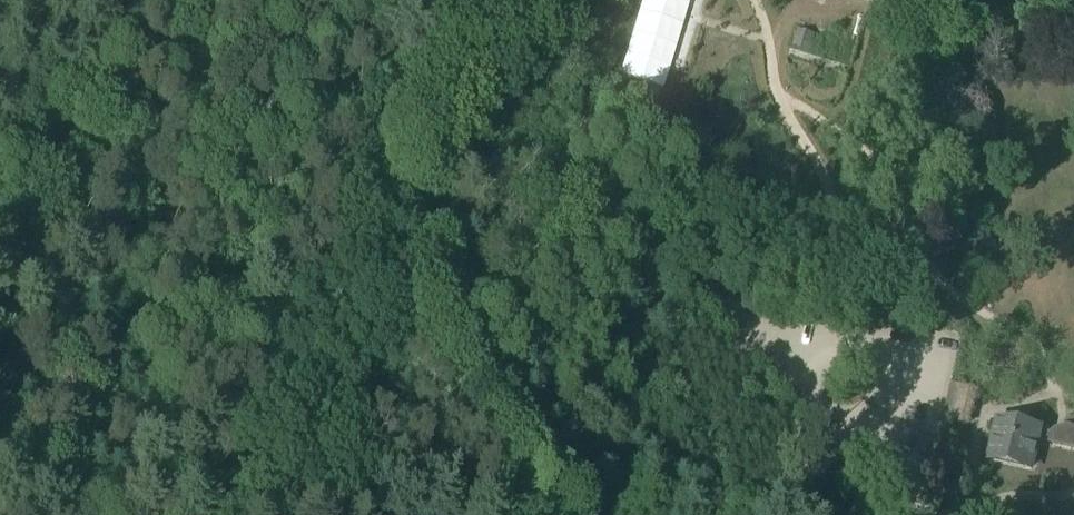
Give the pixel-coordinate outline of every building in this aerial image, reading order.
[(690,0),(644,0),(621,76),(663,89),(690,0)] [(813,36),(796,30),(793,43),(810,47),(813,36)] [(1033,469),(1039,443),(1041,433),(998,423),(989,458),(1033,469)] [(1041,433),(1039,443),(1073,452),(1073,429),(1073,428),(1071,428),(1069,428),(1067,427),(1065,428),(1063,428),(1061,428),(1057,430),(1055,431),(1054,432),(1052,433),(1051,435),(1041,433)]
